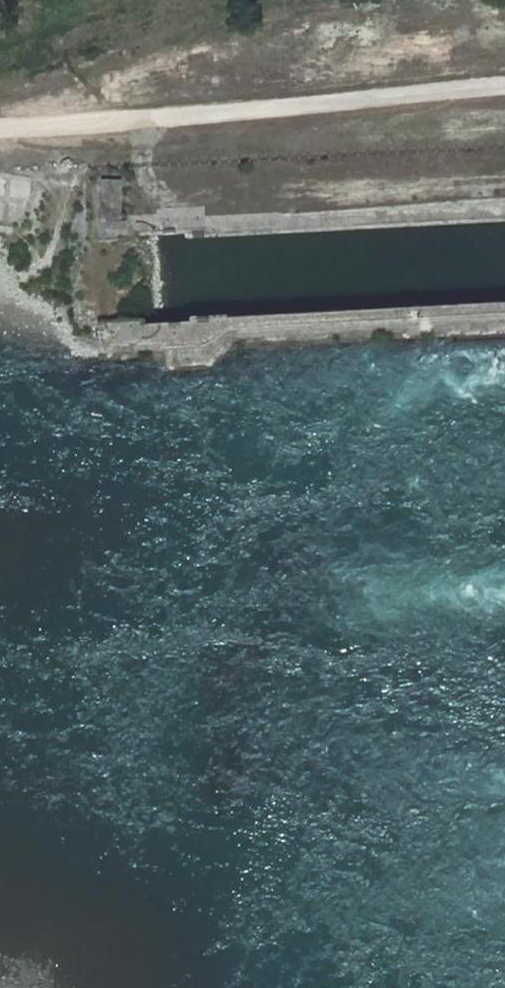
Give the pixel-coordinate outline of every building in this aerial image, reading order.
[(128,233),(124,178),(98,180),(102,234),(128,233)]
